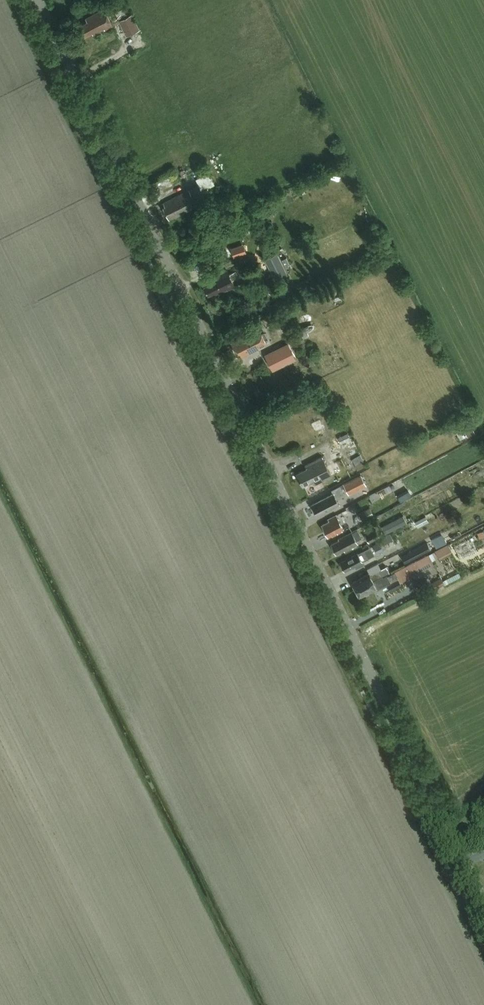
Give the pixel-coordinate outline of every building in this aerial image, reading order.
[(100,32),(112,26),(104,9),(85,18),(87,22),(77,27),(82,38),(92,32),(93,34),(100,31),(100,32)] [(114,11),(118,19),(126,16),(123,9),(119,11),(118,9),(114,11)] [(126,36),(139,29),(131,15),(119,21),(126,36)] [(169,220),(197,206),(212,199),(207,187),(213,184),(207,172),(194,179),(198,185),(188,190),(163,203),(165,206),(163,207),(169,220)] [(277,253),(267,258),(277,279),(287,274),(277,253)] [(242,270),(246,279),(261,272),(257,263),(242,270)] [(231,280),(238,277),(235,271),(229,274),(227,270),(213,277),(214,278),(204,283),(205,286),(204,286),(208,295),(211,293),(212,296),(227,289),(227,290),(234,287),(231,280)] [(250,330),(258,326),(256,322),(248,326),(250,330)] [(238,357),(266,344),(259,329),(249,334),(245,327),(242,329),(245,335),(231,342),(238,357)] [(295,358),(288,343),(265,354),(272,369),(295,358)] [(281,379),(276,385),(286,392),(290,385),(281,379)] [(475,433),(472,427),(467,429),(470,436),(475,433)] [(350,438),(348,433),(338,437),(341,443),(350,438)] [(315,485),(332,476),(322,456),(305,465),(307,468),(296,473),(302,486),(313,481),(315,485)] [(365,466),(363,461),(355,466),(357,470),(365,466)] [(348,494),(366,485),(361,475),(343,484),(348,494)] [(317,515),(339,504),(337,499),(345,495),(340,486),(331,490),(333,493),(311,504),(317,515)] [(363,521),(374,514),(370,508),(359,514),(363,521)] [(441,509),(441,518),(450,518),(450,509),(441,509)] [(341,529),(343,528),(336,515),(328,519),(329,521),(322,525),(328,536),(337,532),(337,533),(342,530),(341,529)] [(407,522),(403,515),(382,526),(385,534),(407,522)] [(368,542),(380,536),(376,529),(364,535),(368,542)] [(350,548),(358,543),(352,532),(338,539),(339,540),(331,544),(336,554),(344,550),(345,552),(351,549),(350,548)] [(383,550),(380,542),(374,546),(377,553),(383,550)] [(412,559),(431,549),(427,542),(408,552),(412,559)] [(362,561),(368,558),(364,550),(358,553),(340,562),(345,571),(354,566),(356,568),(364,564),(362,561)] [(402,585),(399,580),(421,568),(422,570),(434,564),(429,554),(388,576),(387,575),(383,577),(382,576),(356,590),(359,597),(369,592),(369,593),(377,589),(387,584),(391,591),(402,585)] [(379,570),(370,575),(369,573),(361,577),(361,578),(352,583),(356,590),(382,576),(389,572),(386,566),(381,569),(379,570)] [(441,578),(432,582),(436,589),(445,584),(441,578)]
